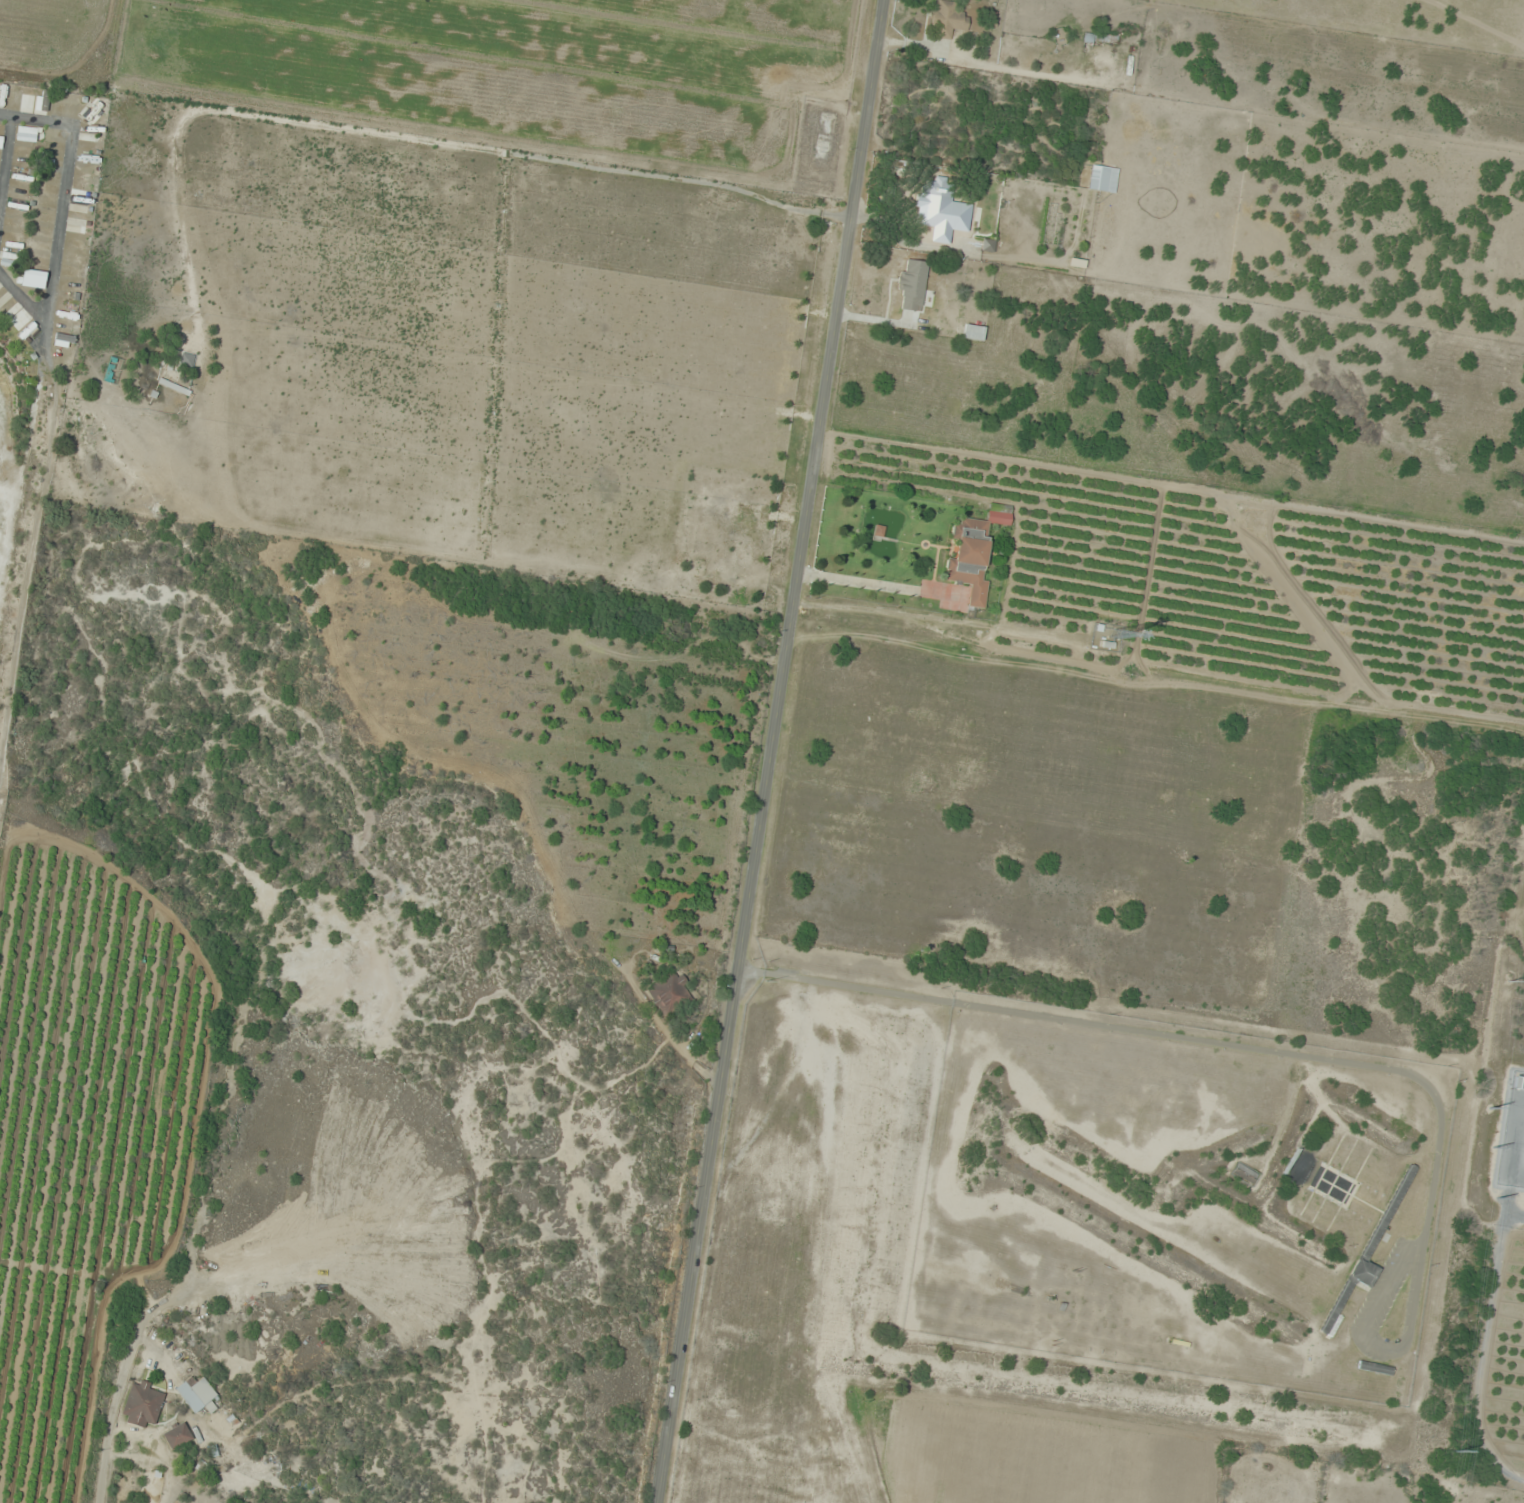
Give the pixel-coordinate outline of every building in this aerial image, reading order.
[(951,39),(952,30),(967,31),(968,12),(957,12),(958,2),(938,0),(938,10),(935,9),(932,37),(951,39)] [(1084,42),(1091,44),(1092,38),(1115,44),(1117,38),(1087,30),(1084,42)] [(32,89),(21,89),(21,108),(32,108),(32,89)] [(35,106),(43,111),(52,95),(44,90),(35,106)] [(16,140),(37,141),(38,128),(18,126),(16,140)] [(1079,186),(1115,193),(1120,169),(1089,163),(1088,170),(1082,169),(1079,186)] [(977,208),(966,207),(963,221),(942,219),(948,180),(925,177),(918,230),(973,238),(977,208)] [(900,268),(896,295),(904,296),(902,309),(921,311),(927,262),(906,259),(905,268),(900,268)] [(191,368),(195,356),(183,352),(180,364),(191,368)] [(990,521),(960,517),(959,524),(952,523),(950,541),(956,542),(954,558),(947,557),(944,581),(970,584),(967,607),(984,609),(987,579),(983,578),(990,521)] [(645,988),(664,1017),(693,999),(679,976),(677,978),(672,970),(645,988)] [(1233,1173),(1251,1184),(1257,1175),(1239,1164),(1233,1173)] [(1321,1333),(1331,1338),(1355,1283),(1369,1289),(1378,1268),(1354,1257),(1321,1333)] [(1392,1367),(1358,1360),(1357,1369),(1391,1375),(1392,1367)] [(203,1377),(196,1383),(191,1376),(175,1389),(194,1414),(203,1407),(208,1414),(216,1408),(210,1401),(217,1396),(203,1377)] [(155,1425),(165,1391),(133,1382),(121,1421),(144,1428),(145,1422),(155,1425)] [(192,1438),(183,1422),(162,1434),(170,1450),(192,1438)]
